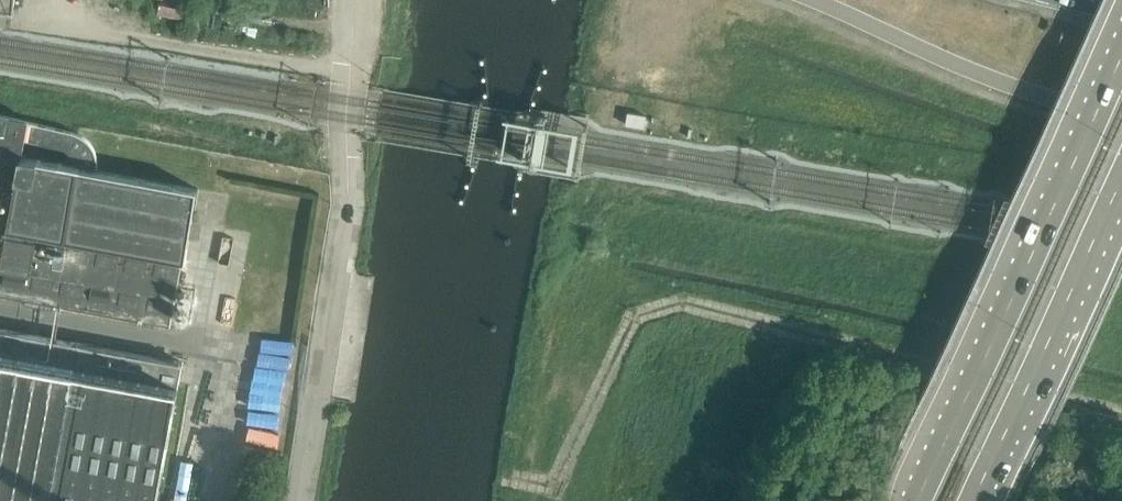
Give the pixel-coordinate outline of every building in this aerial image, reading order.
[(19,155),(19,157),(21,157),(16,184),(14,183),(13,185),(15,186),(8,225),(8,226),(0,268),(0,292),(172,324),(183,260),(186,260),(197,188),(97,169),(97,163),(97,157),(95,151),(92,145),(88,140),(83,136),(78,133),(71,131),(0,114),(0,133),(64,148),(66,149),(68,150),(70,152),(79,166),(19,155)] [(175,317),(189,320),(194,290),(181,288),(175,317)] [(183,362),(79,343),(79,344),(0,329),(0,500),(157,500),(183,362)]
